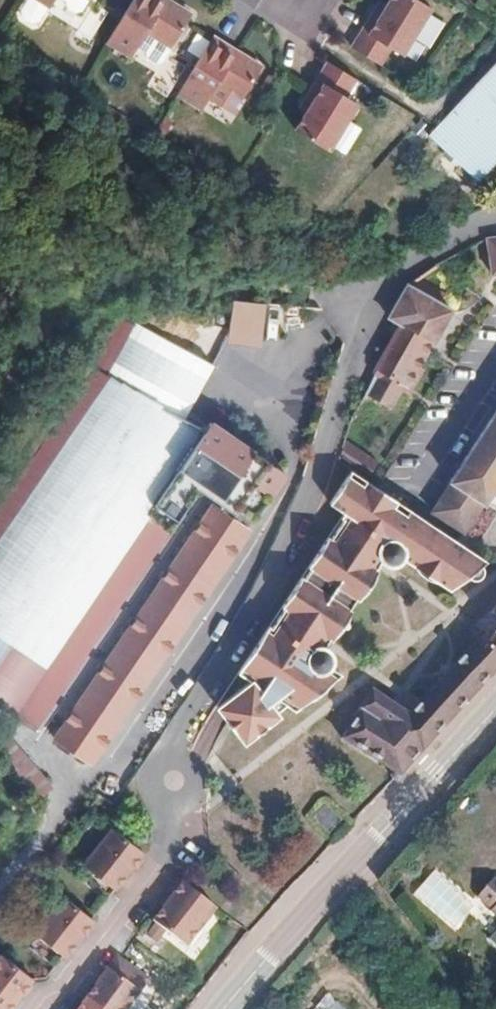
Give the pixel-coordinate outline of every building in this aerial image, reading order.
[(43,0),(26,0),(22,7),(24,15),(31,19),(39,18),(48,3),(43,0)] [(67,1),(69,4),(72,7),(76,8),(80,6),(83,3),(85,0),(66,0),(67,1)] [(138,43),(147,30),(171,44),(191,13),(171,0),(131,0),(106,40),(131,55),(138,43)] [(423,0),(388,0),(387,2),(379,15),(372,11),(352,44),(380,60),(390,44),(402,50),(430,4),(423,0)] [(379,15),(387,2),(384,0),(379,0),(372,11),(379,15)] [(147,30),(138,43),(147,49),(148,54),(158,59),(163,58),(171,44),(147,30)] [(243,96),(262,63),(213,33),(178,91),(203,106),(219,81),(243,96)] [(427,127),(476,172),(495,151),(495,54),(427,127)] [(318,99),(311,112),(300,130),(333,150),(361,104),(349,96),(361,78),(332,61),(311,95),(318,99)] [(303,107),(311,112),(318,99),(311,95),(303,107)] [(487,238),(493,274),(495,274),(495,237),(487,238)] [(419,286),(416,290),(405,285),(386,317),(398,324),(371,374),(377,378),(373,383),(363,401),(383,413),(393,395),(402,400),(416,375),(411,373),(447,308),(445,308),(447,301),(427,289),(423,295),(420,293),(423,288),(419,286)] [(230,297),(223,340),(255,345),(262,302),(230,297)] [(134,321),(96,375),(174,425),(187,407),(212,374),(134,321)] [(96,375),(92,374),(0,504),(0,707),(22,722),(194,484),(214,500),(47,739),(76,760),(282,478),(203,433),(198,440),(174,425),(96,375)] [(210,424),(187,407),(174,425),(198,440),(203,433),(210,424)] [(468,539),(486,510),(489,511),(495,501),(495,415),(451,486),(452,487),(433,517),(468,539)] [(254,688),(218,714),(247,753),(283,724),(280,717),(289,710),(297,718),(324,703),(344,681),(337,675),(338,672),(338,663),(333,656),(327,653),(331,645),(335,647),(355,617),(352,615),(358,605),(362,607),(382,578),(379,575),(382,570),(386,573),(393,576),(404,573),(409,567),(453,597),(475,585),(490,568),(354,477),(333,509),(350,522),(334,545),(332,543),(312,573),(314,575),(307,585),(305,585),(287,613),(290,615),(274,639),(269,636),(242,679),(254,688)] [(484,600),(495,608),(495,582),(484,600)] [(486,649),(476,644),(411,721),(376,699),(346,747),(395,779),(394,782),(397,788),(400,789),(403,789),(405,787),(407,785),(408,782),(408,779),(406,777),(495,671),(495,637),(486,649)] [(36,798),(51,785),(2,731),(0,733),(0,759),(36,798)] [(329,810),(320,820),(333,833),(343,822),(329,810)] [(143,855),(111,830),(82,867),(114,892),(128,873),(143,855)] [(495,920),(495,882),(492,878),(476,896),(489,909),(487,911),(495,920)] [(215,914),(177,884),(167,897),(171,901),(164,910),(152,926),(155,928),(164,935),(185,952),(215,914)] [(93,926),(61,901),(33,938),(64,962),(79,944),(93,926)] [(164,935),(155,928),(149,935),(158,943),(164,935)] [(114,954),(98,976),(82,997),(97,1008),(122,1008),(136,989),(129,984),(138,972),(117,956),(114,954)] [(2,959),(0,961),(0,1008),(14,1008),(18,1003),(34,983),(2,959)] [(138,972),(129,984),(136,989),(145,977),(138,972)] [(82,997),(73,1008),(97,1008),(82,997)] [(331,1000),(324,1008),(341,1008),(331,1000)]
